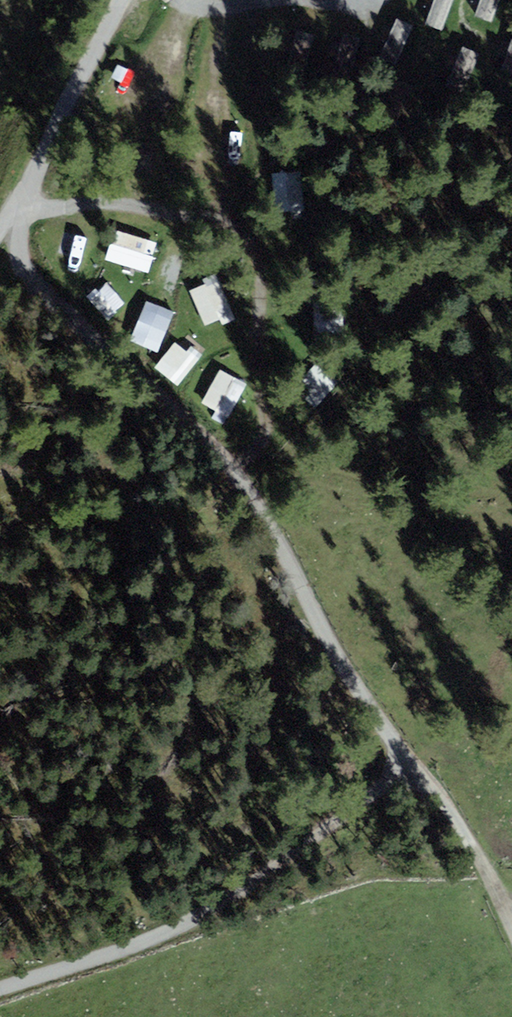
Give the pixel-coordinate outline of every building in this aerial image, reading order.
[(425,24),(442,30),(453,0),(434,0),(425,24)] [(474,16),(491,22),(499,0),(480,0),(474,16)] [(413,26),(396,19),(379,59),(396,66),(413,26)] [(313,36),(296,30),(284,68),(302,73),(313,36)] [(360,39),(343,35),(331,79),(348,83),(360,39)] [(500,70),(511,75),(511,37),(500,70)] [(480,55),(462,47),(444,89),(462,97),(480,55)] [(275,170),(275,210),(302,210),(302,170),(275,170)]
